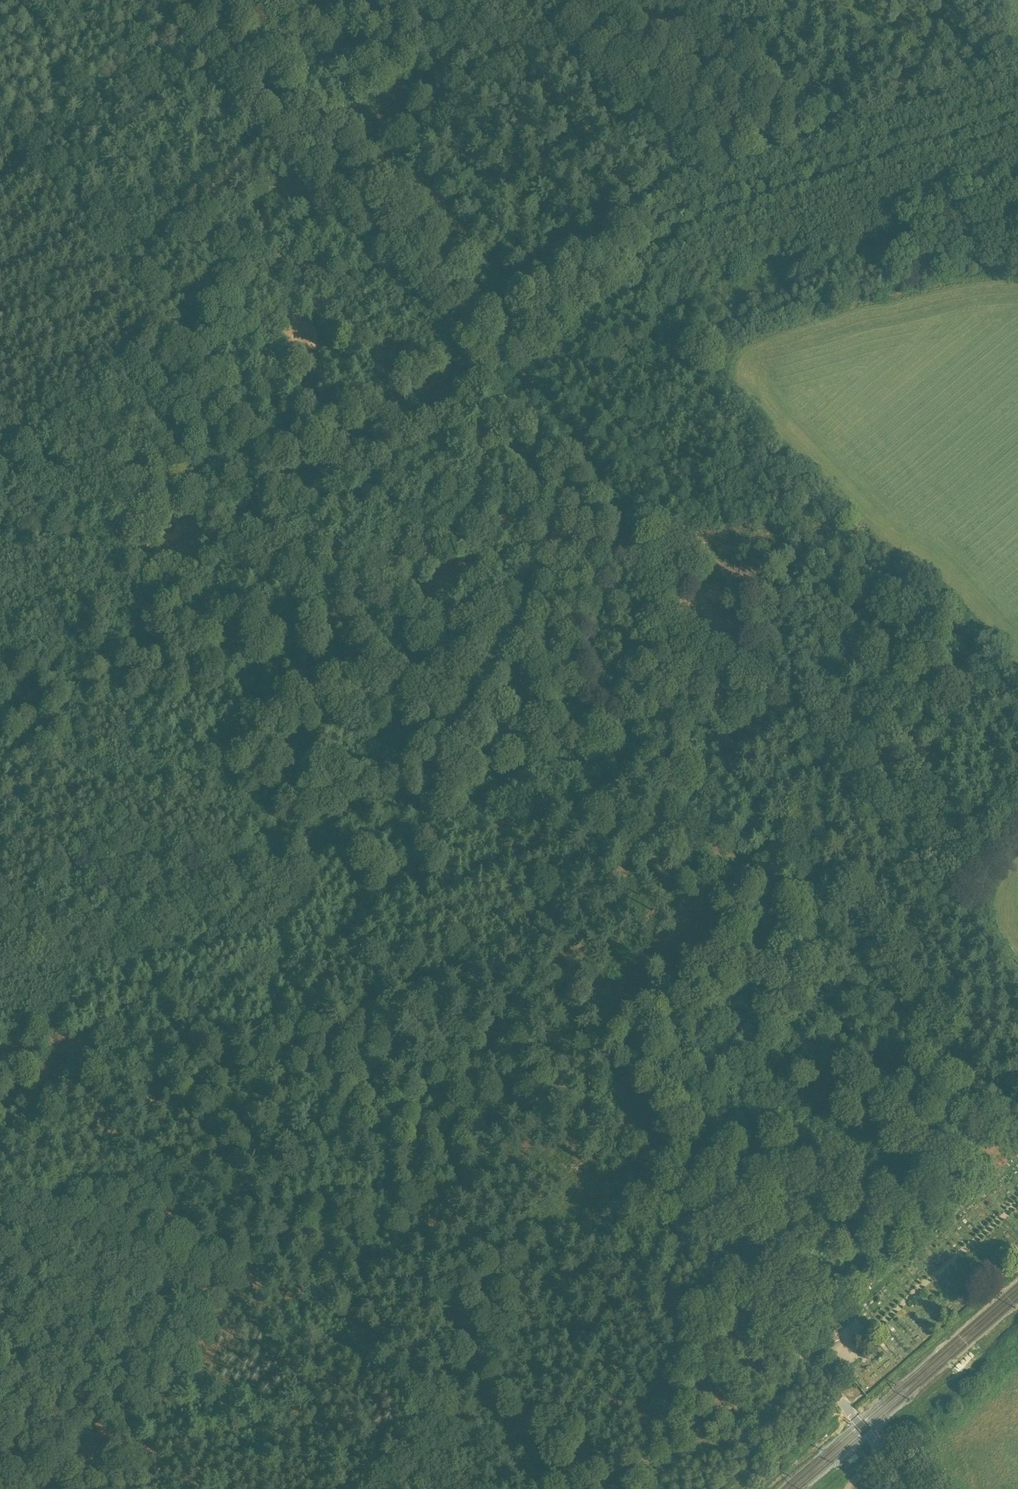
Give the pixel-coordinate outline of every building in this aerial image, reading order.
[(826,1337),(832,1345),(831,1346),(832,1346),(833,1346),(833,1345),(839,1341),(840,1340),(839,1340),(838,1340),(832,1332),(826,1337)] [(720,1386),(732,1381),(724,1365),(713,1371),(720,1386)]
